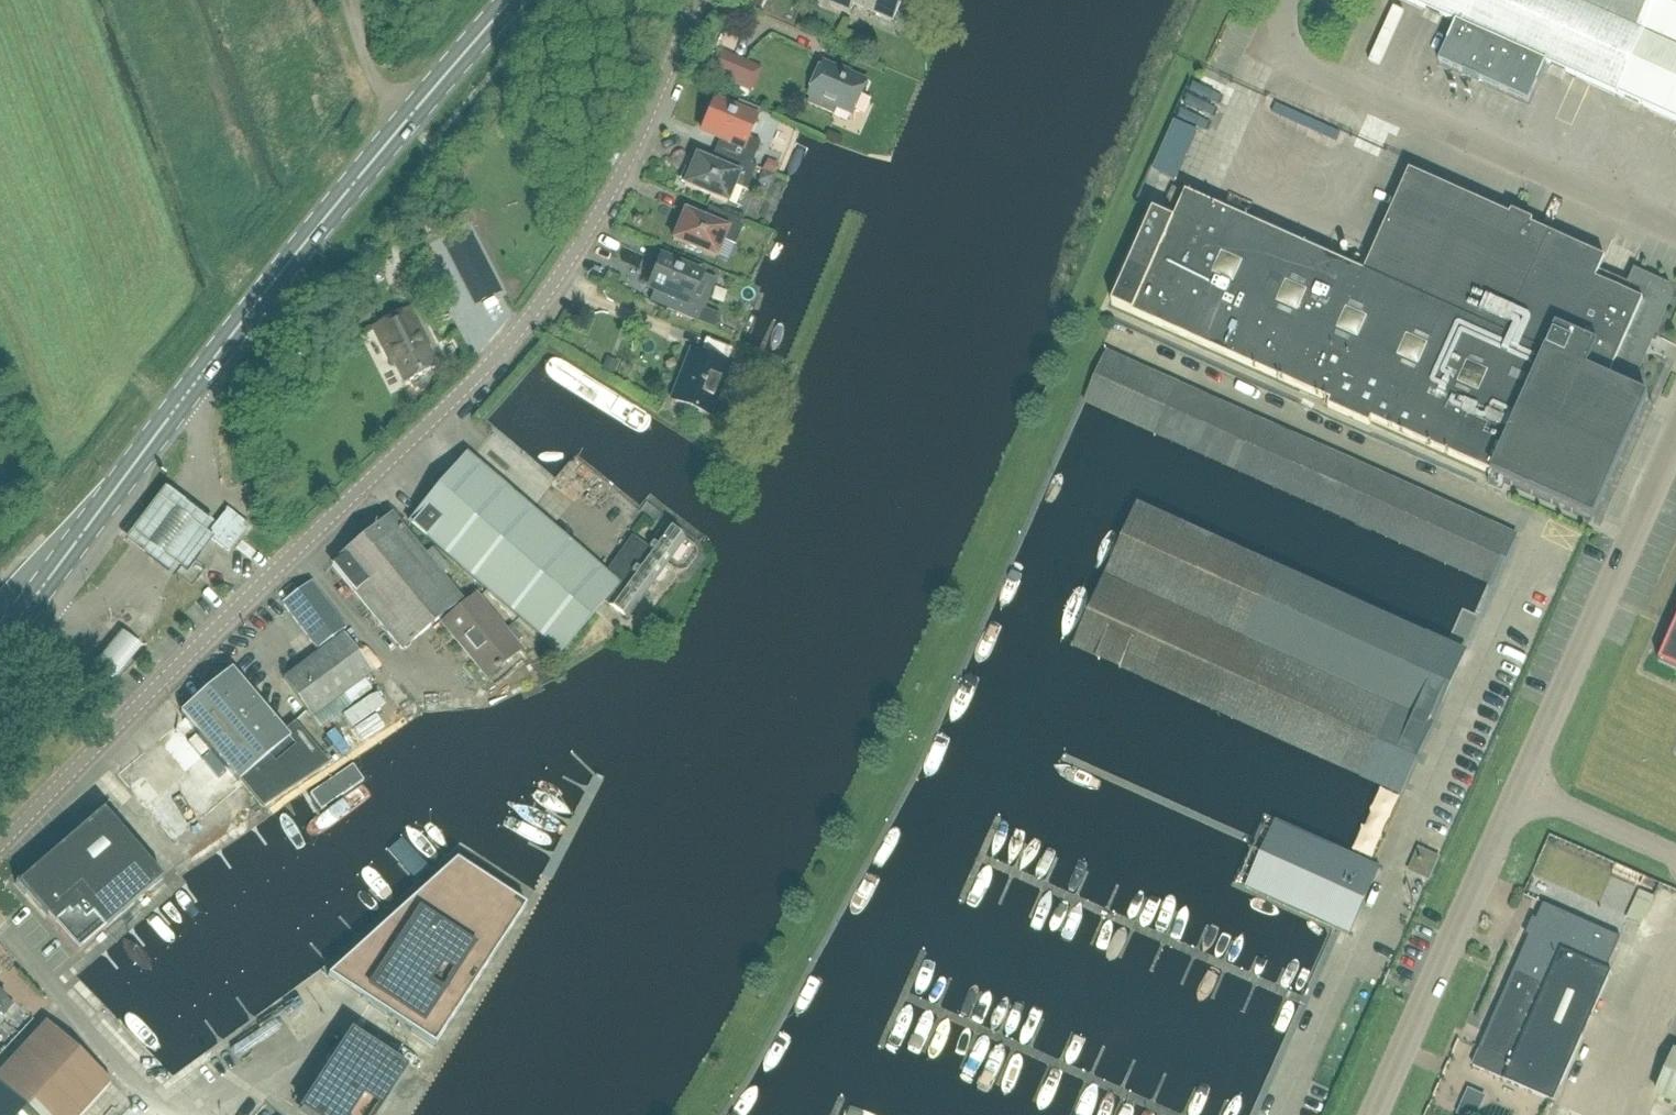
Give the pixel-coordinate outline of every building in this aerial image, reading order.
[(763,0),(738,0),(737,3),(757,12),(763,0)] [(854,7),(893,23),(903,0),(834,0),(830,8),(851,16),(854,7)] [(1455,25),(1437,65),(1527,105),(1544,66),(1675,125),(1675,0),(1399,0),(1455,25)] [(711,76),(737,88),(751,94),(761,69),(721,52),(711,76)] [(824,66),(811,97),(808,105),(835,117),(839,109),(854,115),(867,84),(824,66)] [(1192,121),(1214,134),(1224,117),(1202,104),(1192,121)] [(713,105),(701,133),(725,144),(720,155),(746,166),(751,168),(760,146),(748,141),(755,123),(713,105)] [(755,170),(751,168),(746,166),(720,155),(715,168),(691,158),(686,169),(682,167),(675,182),(680,184),(679,186),(722,204),(729,186),(746,193),(755,170)] [(1111,303),(1131,313),(1330,401),(1327,407),(1368,426),(1371,420),(1491,474),(1490,476),(1591,521),(1646,401),(1606,383),(1608,378),(1629,387),(1669,298),(1666,288),(1635,274),(1626,296),(1595,282),(1605,260),(1408,172),(1363,273),(1185,192),(1173,220),(1153,211),(1111,303)] [(1176,206),(1182,191),(1169,185),(1163,200),(1176,206)] [(709,224),(684,214),(673,243),(715,260),(722,243),(735,248),(744,225),(714,212),(709,224)] [(702,278),(660,260),(659,261),(654,259),(647,274),(652,276),(647,288),(671,298),(666,310),(697,323),(706,301),(694,295),(702,278)] [(466,284),(477,305),(501,293),(491,272),(466,284)] [(400,301),(369,317),(376,329),(374,330),(392,365),(393,364),(402,383),(437,366),(409,312),(406,313),(400,301)] [(708,417),(718,392),(723,394),(729,393),(737,373),(733,368),(690,351),(670,402),(708,417)] [(1110,354),(1086,407),(1491,583),(1513,535),(1110,354)] [(466,457),(408,525),(560,655),(605,605),(625,621),(683,541),(663,526),(645,550),(631,540),(605,575),(466,457)] [(180,567),(187,572),(215,536),(208,531),(215,522),(167,486),(125,540),(173,576),(180,567)] [(1138,504),(1073,650),(1383,786),(1446,646),(1138,504)] [(226,509),(212,527),(206,535),(227,551),(247,525),(226,509)] [(391,518),(333,566),(402,652),(461,604),(459,602),(468,594),(452,575),(445,581),(441,577),(447,571),(431,551),(423,557),(391,518)] [(317,650),(323,646),(345,630),(312,583),(283,605),(317,650)] [(520,653),(513,644),(520,638),(509,625),(502,630),(476,598),(442,625),(486,680),(520,653)] [(1656,662),(1675,671),(1675,619),(1656,662)] [(121,629),(88,671),(107,686),(139,645),(121,629)] [(342,637),(320,654),(284,681),(312,718),(370,675),(342,637)] [(1397,792),(1399,793),(1462,654),(1459,652),(1446,646),(1383,786),(1397,792)] [(266,673),(271,691),(284,688),(279,669),(266,673)] [(183,719),(241,787),(261,810),(328,766),(293,726),(284,734),(230,671),(180,714),(183,719)] [(24,875),(13,885),(23,896),(25,894),(76,955),(160,881),(101,810),(26,877),(24,875)] [(1366,874),(1359,871),(1359,870),(1290,839),(1287,838),(1265,887),(1268,888),(1269,889),(1337,920),(1338,920),(1339,920),(1345,923),(1350,925),(1353,917),(1372,876),(1366,874)] [(1577,860),(1571,879),(1607,891),(1614,872),(1577,860)] [(434,1047),(525,907),(455,861),(326,977),(434,1047)] [(1478,1051),(1504,1063),(1510,1065),(1503,1082),(1553,1104),(1611,973),(1605,971),(1620,939),(1543,905),(1478,1051)] [(12,1006),(0,996),(0,1016),(2,1017),(12,1006)] [(45,1024),(0,1073),(0,1114),(82,1114),(110,1084),(45,1024)] [(304,1114),(376,1114),(405,1070),(350,1034),(299,1112),(304,1114)] [(1675,1104),(1675,1054),(1658,1097),(1675,1104)]
